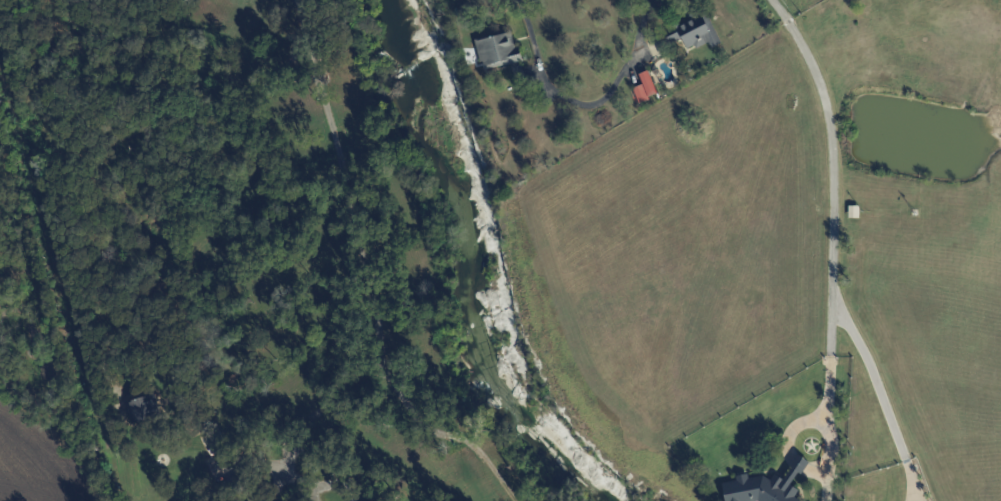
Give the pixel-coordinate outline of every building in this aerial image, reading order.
[(720,43),(706,12),(662,32),(668,44),(682,38),(687,50),(708,41),(710,47),(720,43)] [(475,40),(482,70),(522,60),(518,46),(514,47),(511,32),(475,40)] [(632,87),(638,101),(657,95),(648,70),(638,73),(642,84),(632,87)] [(132,424),(128,399),(157,394),(161,419),(132,424)] [(725,500),(802,500),(794,497),(798,489),(791,485),(796,473),(802,473),(808,460),(795,454),(789,466),(789,467),(783,479),(773,474),(770,479),(764,476),(750,476),(746,474),(737,475),(734,481),(724,481),(725,500)]
